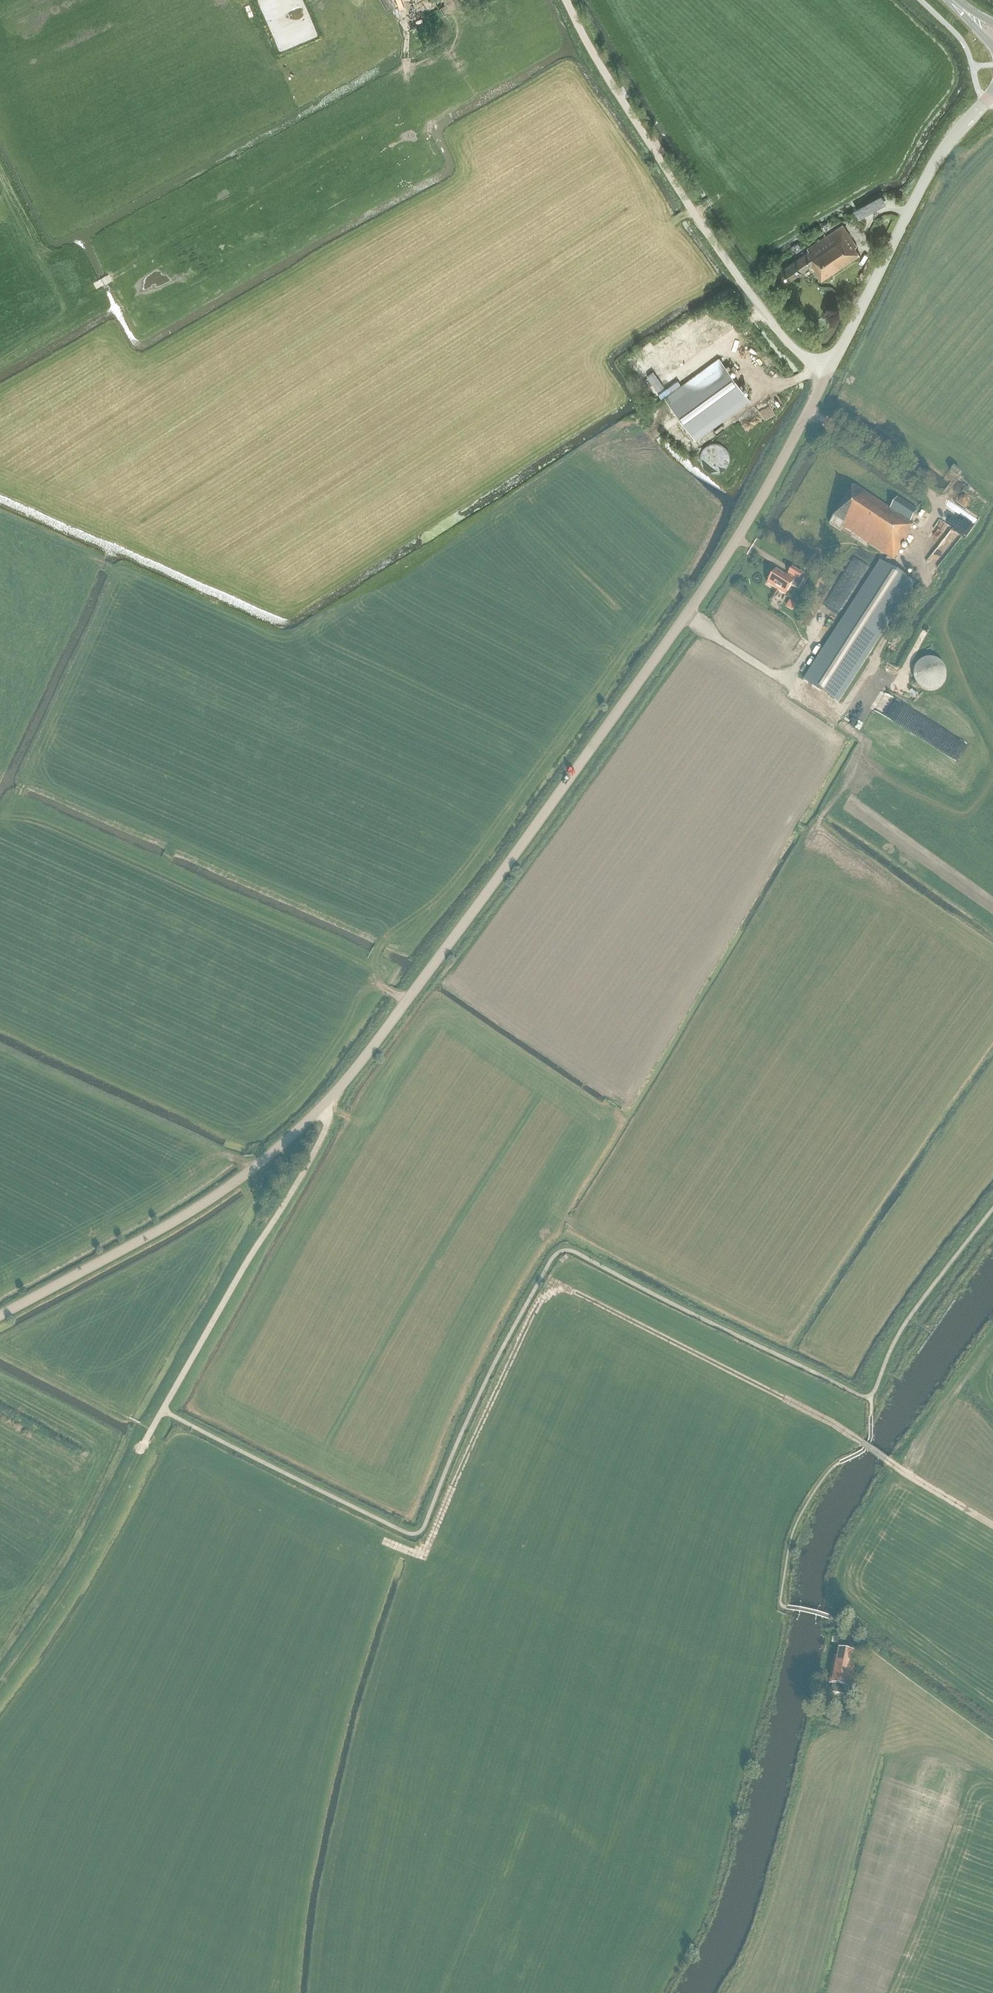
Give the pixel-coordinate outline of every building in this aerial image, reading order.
[(822,280),(860,255),(855,248),(857,246),(842,224),(807,248),(809,251),(782,270),(790,281),(812,265),(822,280)] [(720,318),(731,312),(724,302),(714,309),(720,318)] [(719,359),(665,399),(694,439),(749,399),(719,359)] [(646,403),(654,406),(656,398),(649,395),(646,403)] [(698,461),(699,464),(700,467),(701,469),(704,472),(706,474),(709,475),(712,476),(715,476),(718,476),(720,475),(723,474),(725,472),(727,471),(729,468),(730,465),(731,462),(731,458),(730,455),(729,452),(727,449),(725,447),(722,445),(719,444),(715,443),(712,443),(708,445),(705,446),(703,449),(701,451),(699,454),(698,457),(698,461)] [(961,473),(954,467),(950,472),(957,478),(961,473)] [(881,562),(804,681),(837,703),(914,583),(888,566),(892,560),(893,560),(910,535),(908,534),(913,525),(910,522),(917,512),(897,499),(890,510),(854,486),(852,489),(852,488),(846,497),(838,509),(839,509),(833,518),(829,524),(840,531),(843,527),(845,528),(844,529),(888,557),(884,564),(881,562)] [(847,564),(837,584),(853,593),(868,565),(853,557),(849,565),(847,564)] [(787,577),(776,571),(767,584),(785,596),(791,587),(797,591),(804,580),(800,577),(802,574),(792,568),(788,574),(789,575),(787,577)] [(790,601),(786,606),(792,609),(795,604),(790,601)] [(913,676),(914,679),(915,682),(916,685),(919,687),(921,689),(924,690),(927,691),(930,691),(933,691),(935,690),(938,689),(940,688),(942,686),(944,684),(945,680),(946,677),(946,673),(945,670),(944,667),(942,664),(940,662),(937,660),(934,659),(930,659),(927,659),(923,660),(920,662),(918,664),(916,667),(914,669),(914,673),(913,676)] [(932,736),(929,742),(934,745),(937,738),(940,740),(946,728),(933,722),(927,734),(932,736)] [(962,755),(967,740),(950,734),(945,749),(962,755)] [(849,1674),(853,1653),(840,1650),(835,1675),(832,1674),(830,1683),(833,1684),(831,1692),(845,1695),(847,1686),(849,1687),(849,1686),(847,1686),(848,1678),(851,1679),(852,1674),(849,1674)] [(839,1716),(837,1724),(844,1725),(846,1717),(839,1716)]
